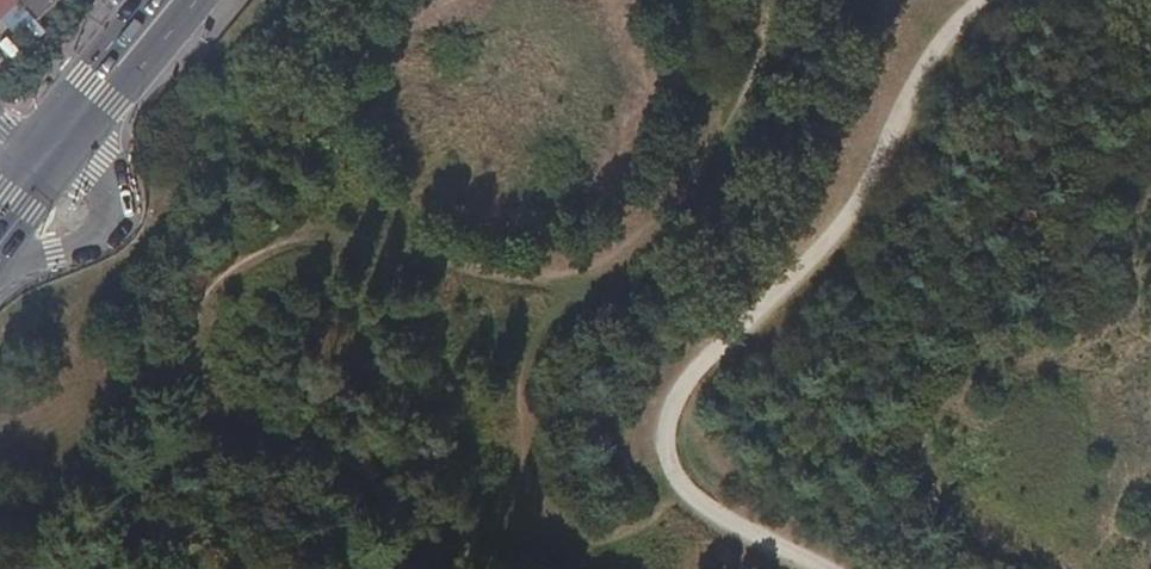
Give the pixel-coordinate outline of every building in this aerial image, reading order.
[(2,18),(19,0),(18,0),(0,0),(0,16),(2,18)] [(42,17),(59,0),(26,0),(42,17)]
